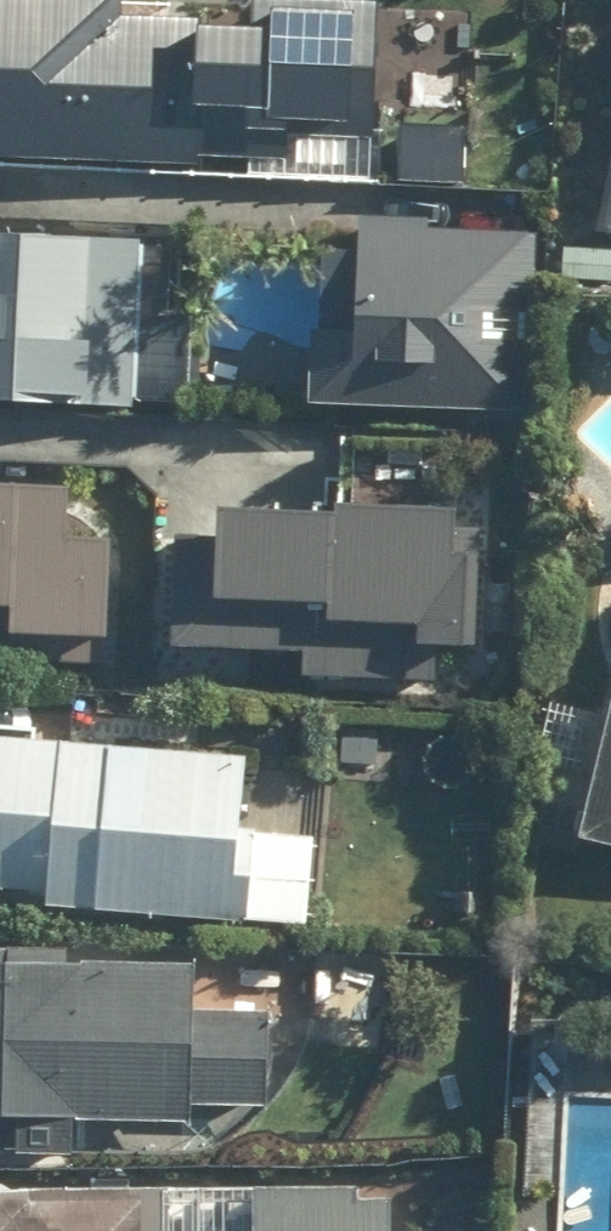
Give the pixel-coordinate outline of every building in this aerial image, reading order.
[(123,16),(124,0),(0,0),(0,152),(194,162),(193,149),(267,152),(267,138),(257,138),(258,119),(343,122),(350,0),(244,0),(243,22),(123,16)] [(598,230),(610,232),(610,160),(598,230)] [(535,233),(353,224),(348,329),(312,328),(308,403),(487,412),(488,393),(527,395),(535,233)] [(30,402),(31,393),(133,397),(136,242),(0,234),(0,400),(30,402)] [(0,478),(0,668),(111,673),(120,484),(0,478)] [(609,691),(575,836),(610,845),(610,692),(609,691)] [(305,920),(310,838),(235,833),(242,758),(0,734),(0,885),(43,888),(46,907),(305,920)] [(73,1156),(73,1120),(189,1120),(189,1106),(188,1008),(188,1002),(188,962),(65,963),(65,949),(0,949),(0,1153),(73,1156)] [(0,1190),(0,1230),(135,1230),(136,1197),(0,1190)] [(387,1196),(254,1195),(255,1230),(388,1230),(387,1196)]
